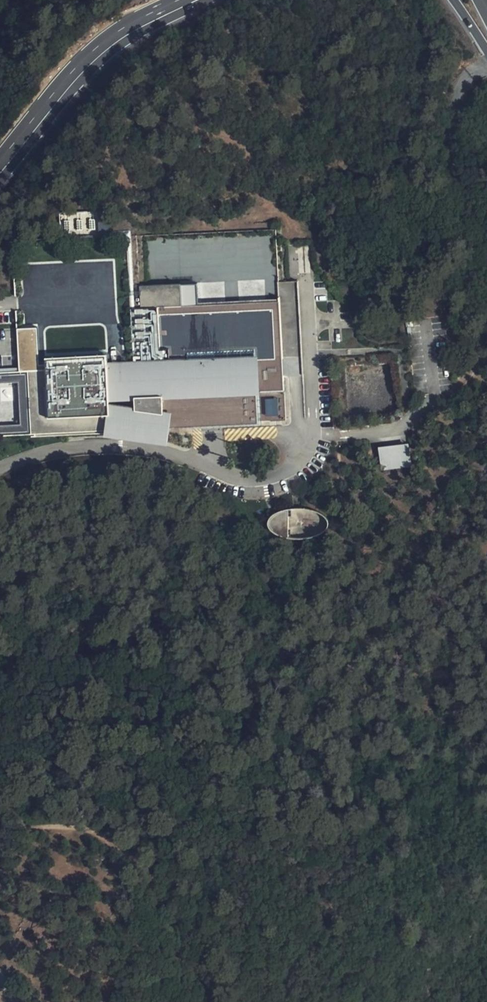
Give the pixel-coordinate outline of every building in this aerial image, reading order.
[(284,373),(281,310),(187,313),(185,290),(144,291),(146,312),(130,312),(130,370),(103,370),(103,356),(40,355),(40,364),(33,364),(34,326),(13,326),(13,371),(22,371),(22,437),(103,438),(103,428),(116,428),(116,435),(256,437),(256,406),(285,406),(285,389),(274,389),(274,373),(284,373)] [(285,389),(304,391),(299,292),(281,293),(281,310),(284,373),(274,373),(274,389),(285,389)] [(19,433),(20,372),(0,372),(0,382),(10,382),(10,424),(0,424),(0,432),(19,433)] [(380,469),(410,467),(409,444),(378,446),(380,469)] [(269,538),(323,532),(321,508),(267,514),(269,538)]
